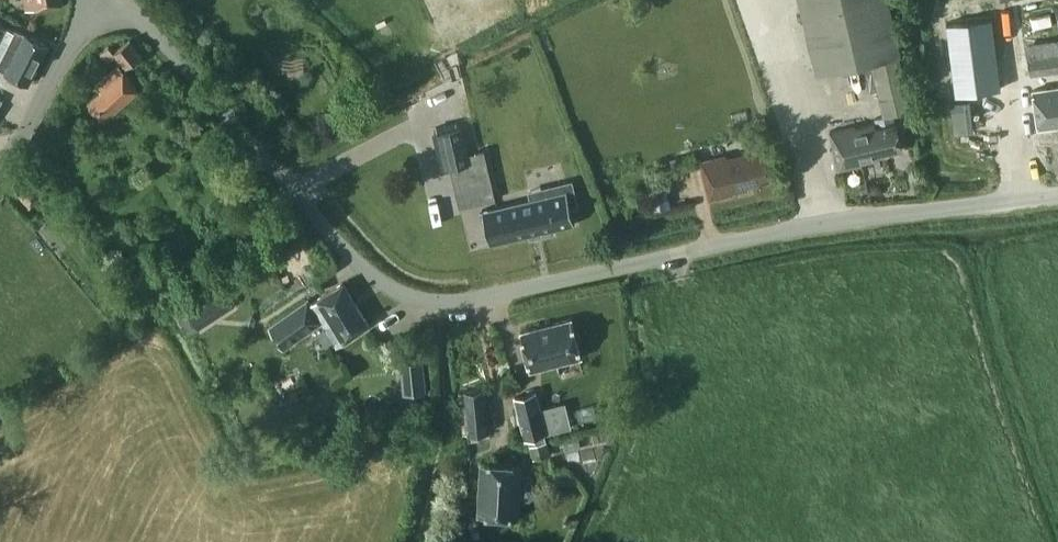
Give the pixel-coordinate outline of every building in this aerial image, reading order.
[(61,0),(23,0),(25,9),(61,3),(61,0)] [(890,0),(799,0),(816,71),(901,51),(890,0)] [(956,94),(1001,88),(992,16),(946,23),(956,94)] [(7,71),(29,82),(48,44),(27,33),(26,33),(16,28),(15,31),(0,23),(0,67),(7,71)] [(141,52),(129,38),(114,50),(108,44),(100,52),(108,61),(116,55),(121,61),(96,83),(101,89),(89,100),(103,118),(139,88),(123,68),(141,52)] [(1028,53),(1031,73),(1057,69),(1057,49),(1028,53)] [(911,108),(898,57),(872,63),(884,115),(911,108)] [(1032,86),(1037,124),(1057,122),(1056,116),(1057,116),(1057,82),(1032,86)] [(902,147),(896,121),(876,125),(875,122),(855,126),(855,124),(830,129),(839,168),(862,163),(861,160),(877,157),(877,153),(902,147)] [(469,161),(461,125),(436,131),(443,167),(469,161)] [(772,177),(766,151),(746,155),(745,152),(726,156),(725,154),(700,159),(709,198),(732,193),(731,190),(748,186),(747,183),(772,177)] [(671,204),(666,183),(659,184),(649,187),(654,208),(671,204)] [(532,197),(482,209),(490,243),(529,234),(556,227),(575,223),(571,206),(567,188),(532,197)] [(198,233),(189,239),(194,247),(203,242),(198,233)] [(370,323),(343,281),(311,303),(308,298),(269,324),(283,346),(322,321),(337,344),(370,323)] [(190,314),(199,329),(245,304),(236,288),(190,314)] [(581,356),(571,318),(520,331),(530,369),(581,356)] [(400,363),(403,392),(426,390),(423,361),(400,363)] [(489,431),(485,387),(463,389),(468,433),(489,431)] [(551,455),(545,433),(546,432),(542,417),(536,390),(514,395),(525,438),(526,438),(532,460),(551,455)] [(572,427),(568,410),(542,417),(546,432),(545,433),(546,434),(572,427)] [(478,514),(517,516),(520,463),(481,461),(478,514)]
